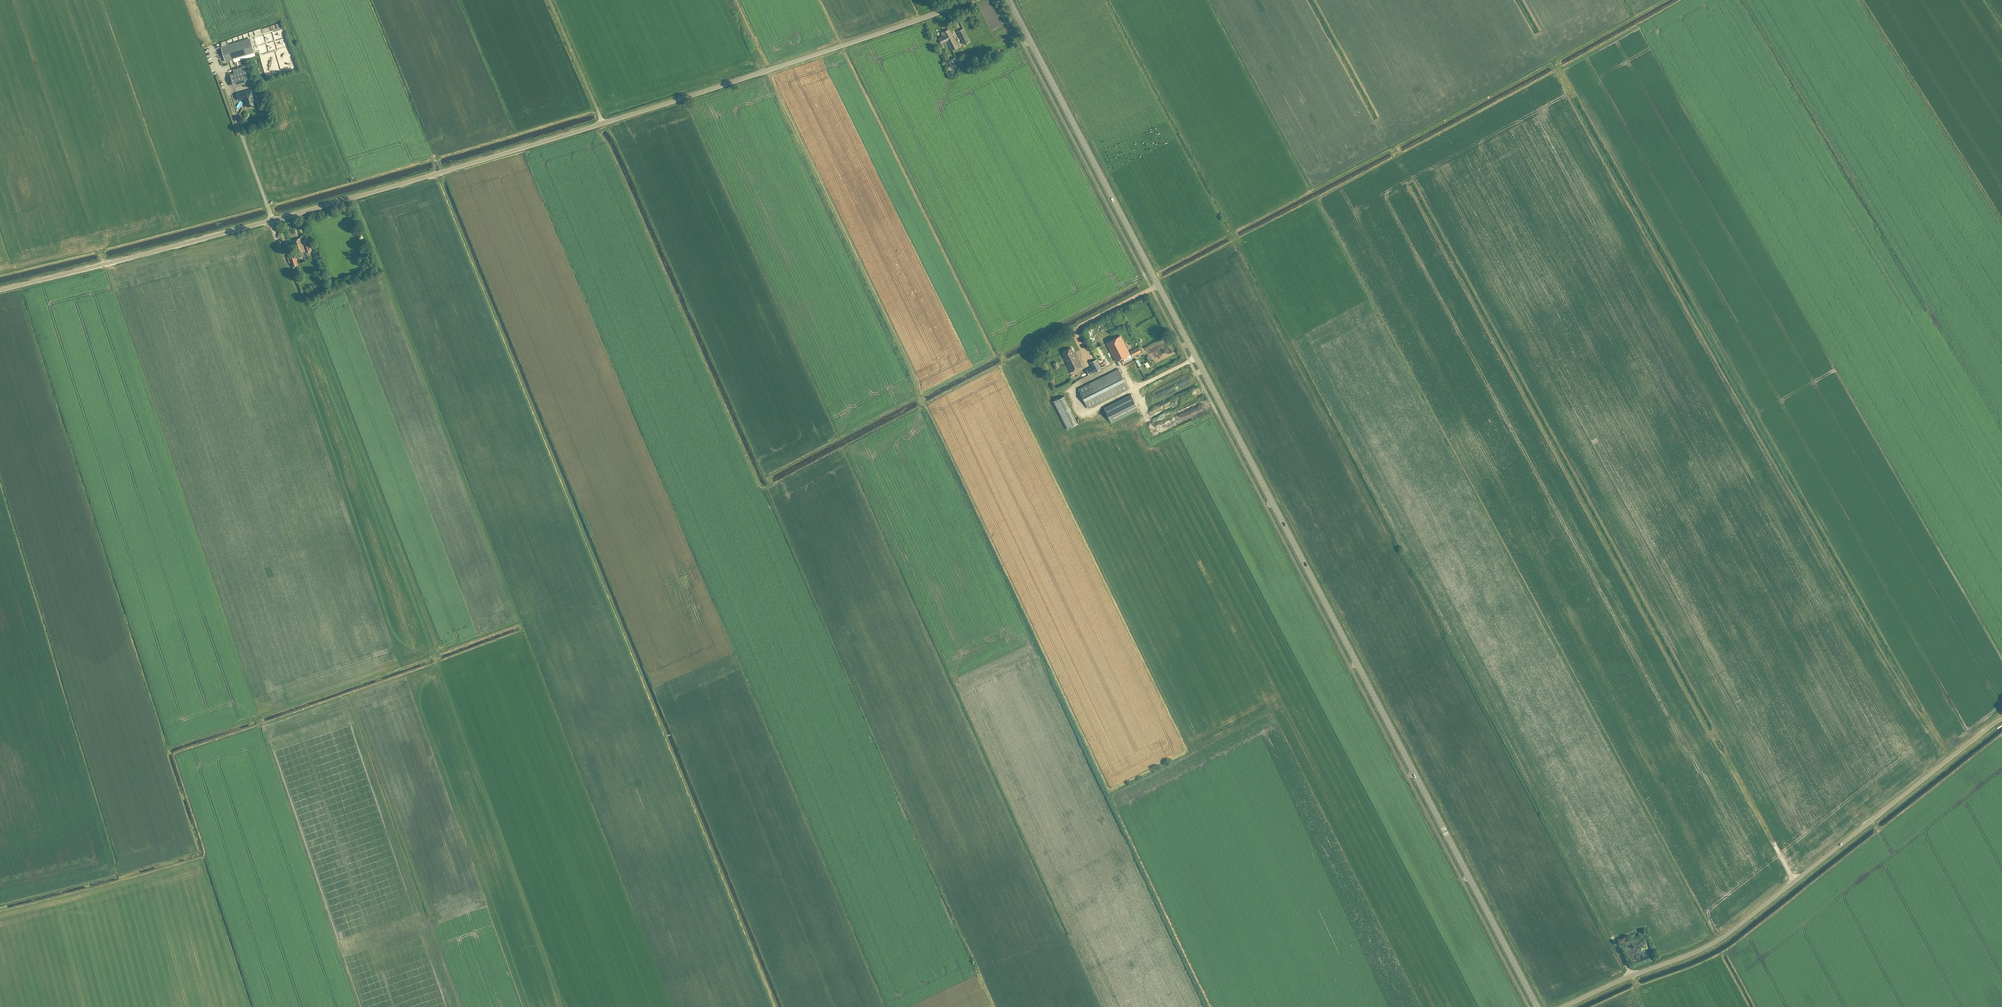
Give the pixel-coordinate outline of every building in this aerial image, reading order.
[(957,32),(963,45),(970,42),(963,28),(957,32)] [(938,38),(941,44),(947,41),(952,50),(958,47),(953,37),(952,37),(951,35),(952,34),(949,29),(941,33),(942,36),(938,38)] [(232,57),(253,50),(251,41),(229,47),(229,45),(221,47),(225,61),(233,59),(232,57)] [(948,63),(951,68),(956,65),(954,60),(948,63)] [(235,73),(230,74),(233,84),(248,80),(244,67),(234,70),(235,73)] [(252,89),(241,92),(237,94),(239,100),(243,99),(244,100),(245,100),(247,107),(255,104),(252,93),(253,92),(252,89)] [(308,239),(302,241),(301,237),(292,240),(297,254),(305,251),(306,252),(311,250),(308,239)] [(294,254),(289,256),(293,267),(297,265),(294,254)] [(1121,336),(1106,343),(1115,361),(1130,354),(1121,336)] [(1071,348),(1062,352),(1065,358),(1064,358),(1071,372),(1082,366),(1077,355),(1075,356),(1071,348)] [(1096,371),(1101,369),(1096,360),(1092,362),(1094,367),(1096,371)] [(1079,389),(1088,408),(1128,388),(1118,369),(1079,389)] [(1138,410),(1131,395),(1104,408),(1112,423),(1138,410)] [(1067,429),(1078,423),(1064,396),(1053,401),(1067,429)]
